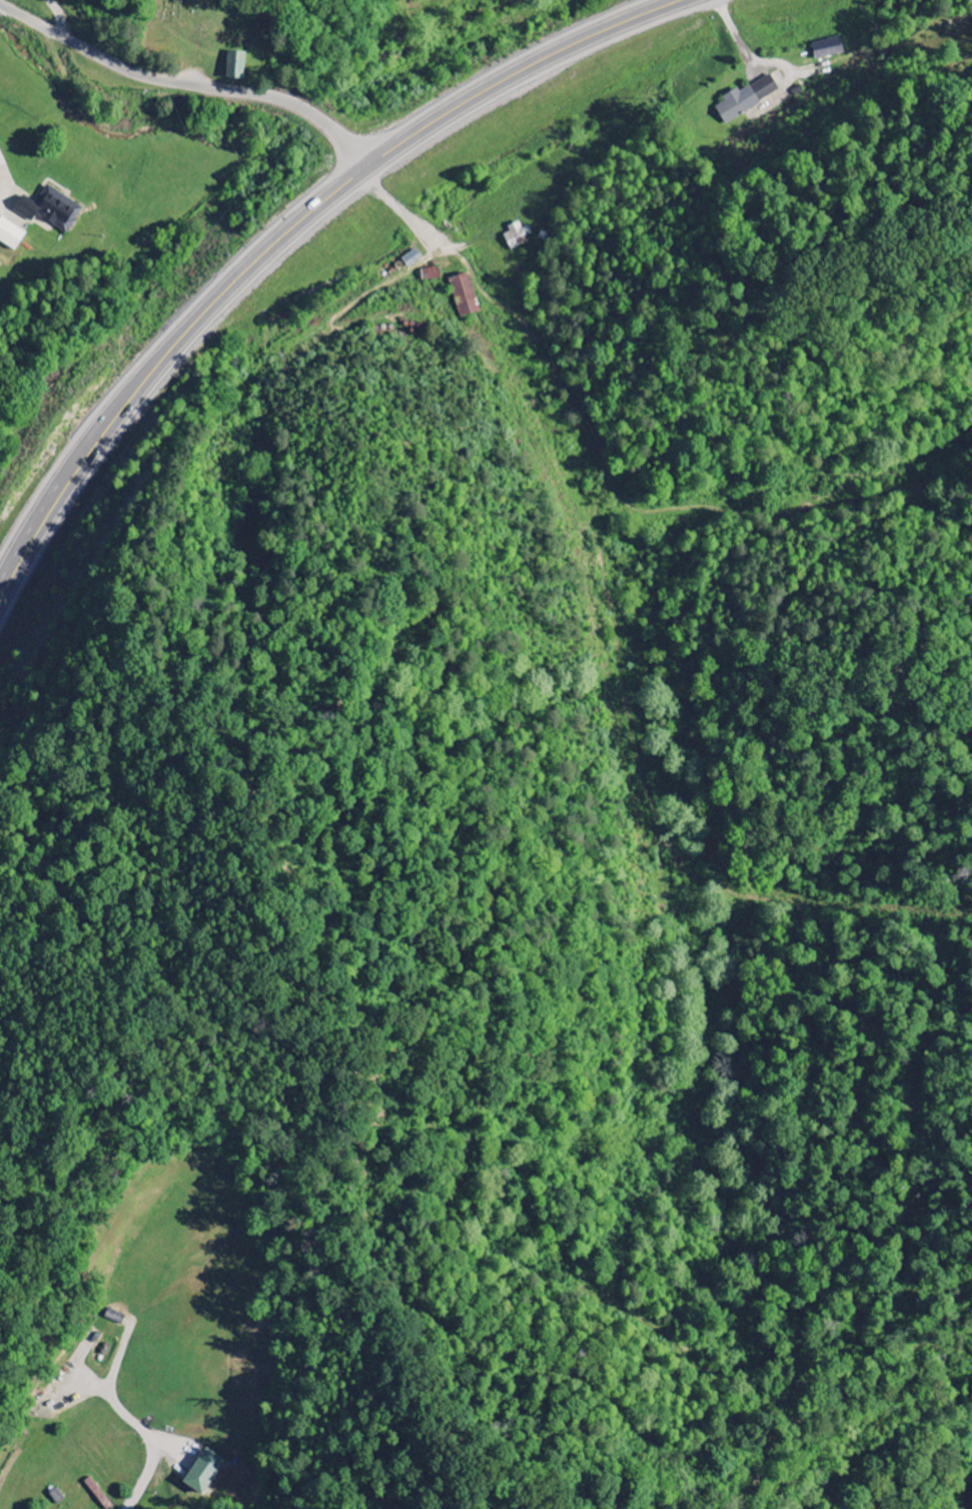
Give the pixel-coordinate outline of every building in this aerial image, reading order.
[(815,61),(844,54),(840,37),(811,44),(815,61)] [(225,79),(244,80),(245,53),(226,52),(225,79)] [(780,93),(770,74),(722,100),(723,103),(714,108),(723,124),(780,93)] [(35,214),(66,233),(82,207),(46,184),(32,207),(19,199),(13,210),(30,221),(35,214)] [(0,218),(0,242),(17,249),(25,229),(0,218)] [(528,225),(522,228),(518,220),(506,226),(509,231),(502,235),(509,249),(534,236),(528,225)] [(423,258),(415,248),(401,258),(408,268),(423,258)] [(441,279),(439,267),(421,269),(423,281),(441,279)] [(459,317),(479,311),(468,272),(448,278),(459,317)] [(200,1497),(224,1462),(205,1448),(181,1483),(200,1497)]
